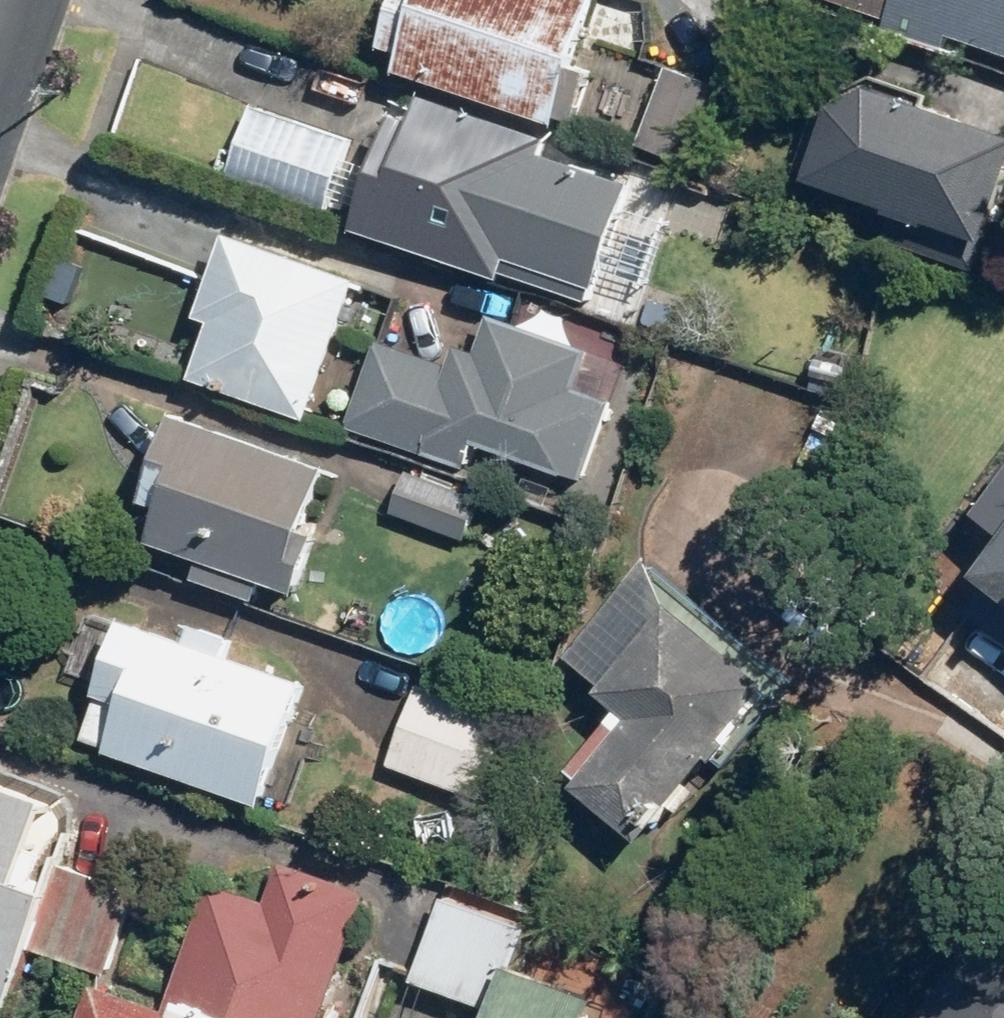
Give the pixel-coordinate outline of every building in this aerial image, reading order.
[(384,43),(408,51),(402,67),(556,122),(600,0),(400,0),(384,43)] [(1003,53),(1003,0),(847,0),(1003,53)] [(727,85),(670,64),(641,144),(697,164),(727,85)] [(822,99),(796,170),(987,239),(1003,193),(1003,121),(876,75),(822,99)] [(626,163),(428,91),(418,117),(401,111),(359,225),(538,290),(571,201),(607,214),(626,163)] [(354,142),(259,108),(233,177),(329,212),(354,142)] [(360,278),(231,230),(200,316),(215,321),(195,377),(308,419),(360,278)] [(592,348),(492,315),(480,348),(456,340),(449,362),(378,338),(348,427),(467,467),(475,443),(586,481),(614,399),(579,387),(592,348)] [(327,468),(178,411),(144,499),(162,506),(150,539),(295,594),(320,531),(305,525),(327,468)] [(481,495),(409,468),(393,512),(465,539),(481,495)] [(978,512),(1003,531),(1003,477),(978,512)] [(979,571),(1003,589),(1003,538),(979,571)] [(773,680),(670,595),(593,689),(629,718),(577,782),(643,837),(773,680)] [(303,682),(123,620),(97,694),(124,703),(108,747),(261,800),(303,682)] [(534,726),(417,683),(388,760),(505,803),(534,726)] [(0,783),(0,1011),(6,1013),(50,889),(19,878),(46,799),(0,783)] [(210,882),(164,1010),(92,984),(80,1017),(320,1017),(365,892),(282,862),(267,903),(210,882)] [(135,891),(65,866),(36,949),(106,973),(135,891)] [(599,998),(513,968),(528,925),(443,897),(414,982),(490,1008),(487,1017),(590,1017),(599,998)] [(985,937),(920,1017),(1003,1017),(1003,953),(985,937)]
